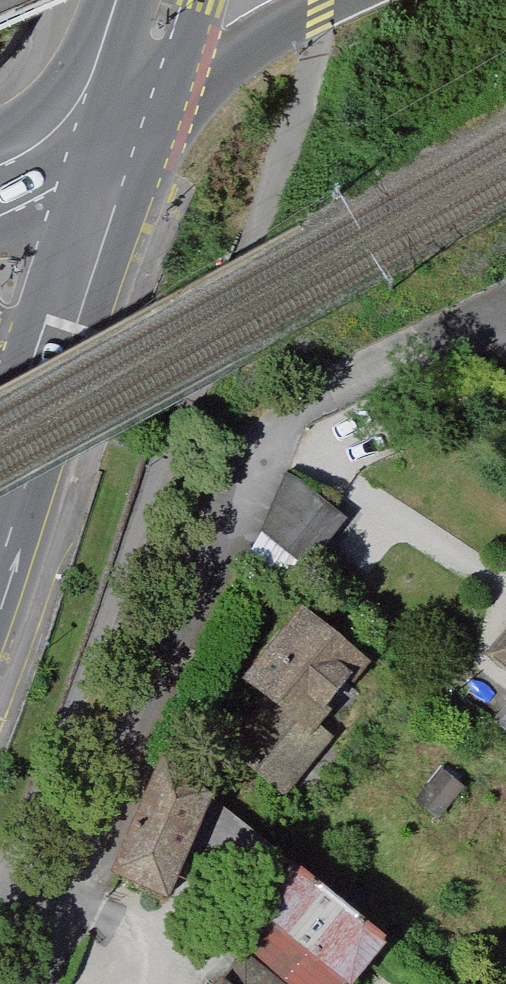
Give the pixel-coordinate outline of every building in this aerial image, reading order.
[(294,483),(266,538),(333,580),(363,532),(294,483)] [(213,757),(273,807),(329,741),(313,727),(365,665),(296,608),(229,688),(254,708),(213,757)] [(505,696),(505,661),(488,682),(505,696)] [(175,772),(128,883),(185,908),(203,873),(235,813),(175,772)] [(315,871),(235,813),(203,873),(290,927),(315,871)] [(315,871),(290,927),(242,983),(369,983),(409,937),(315,871)]
